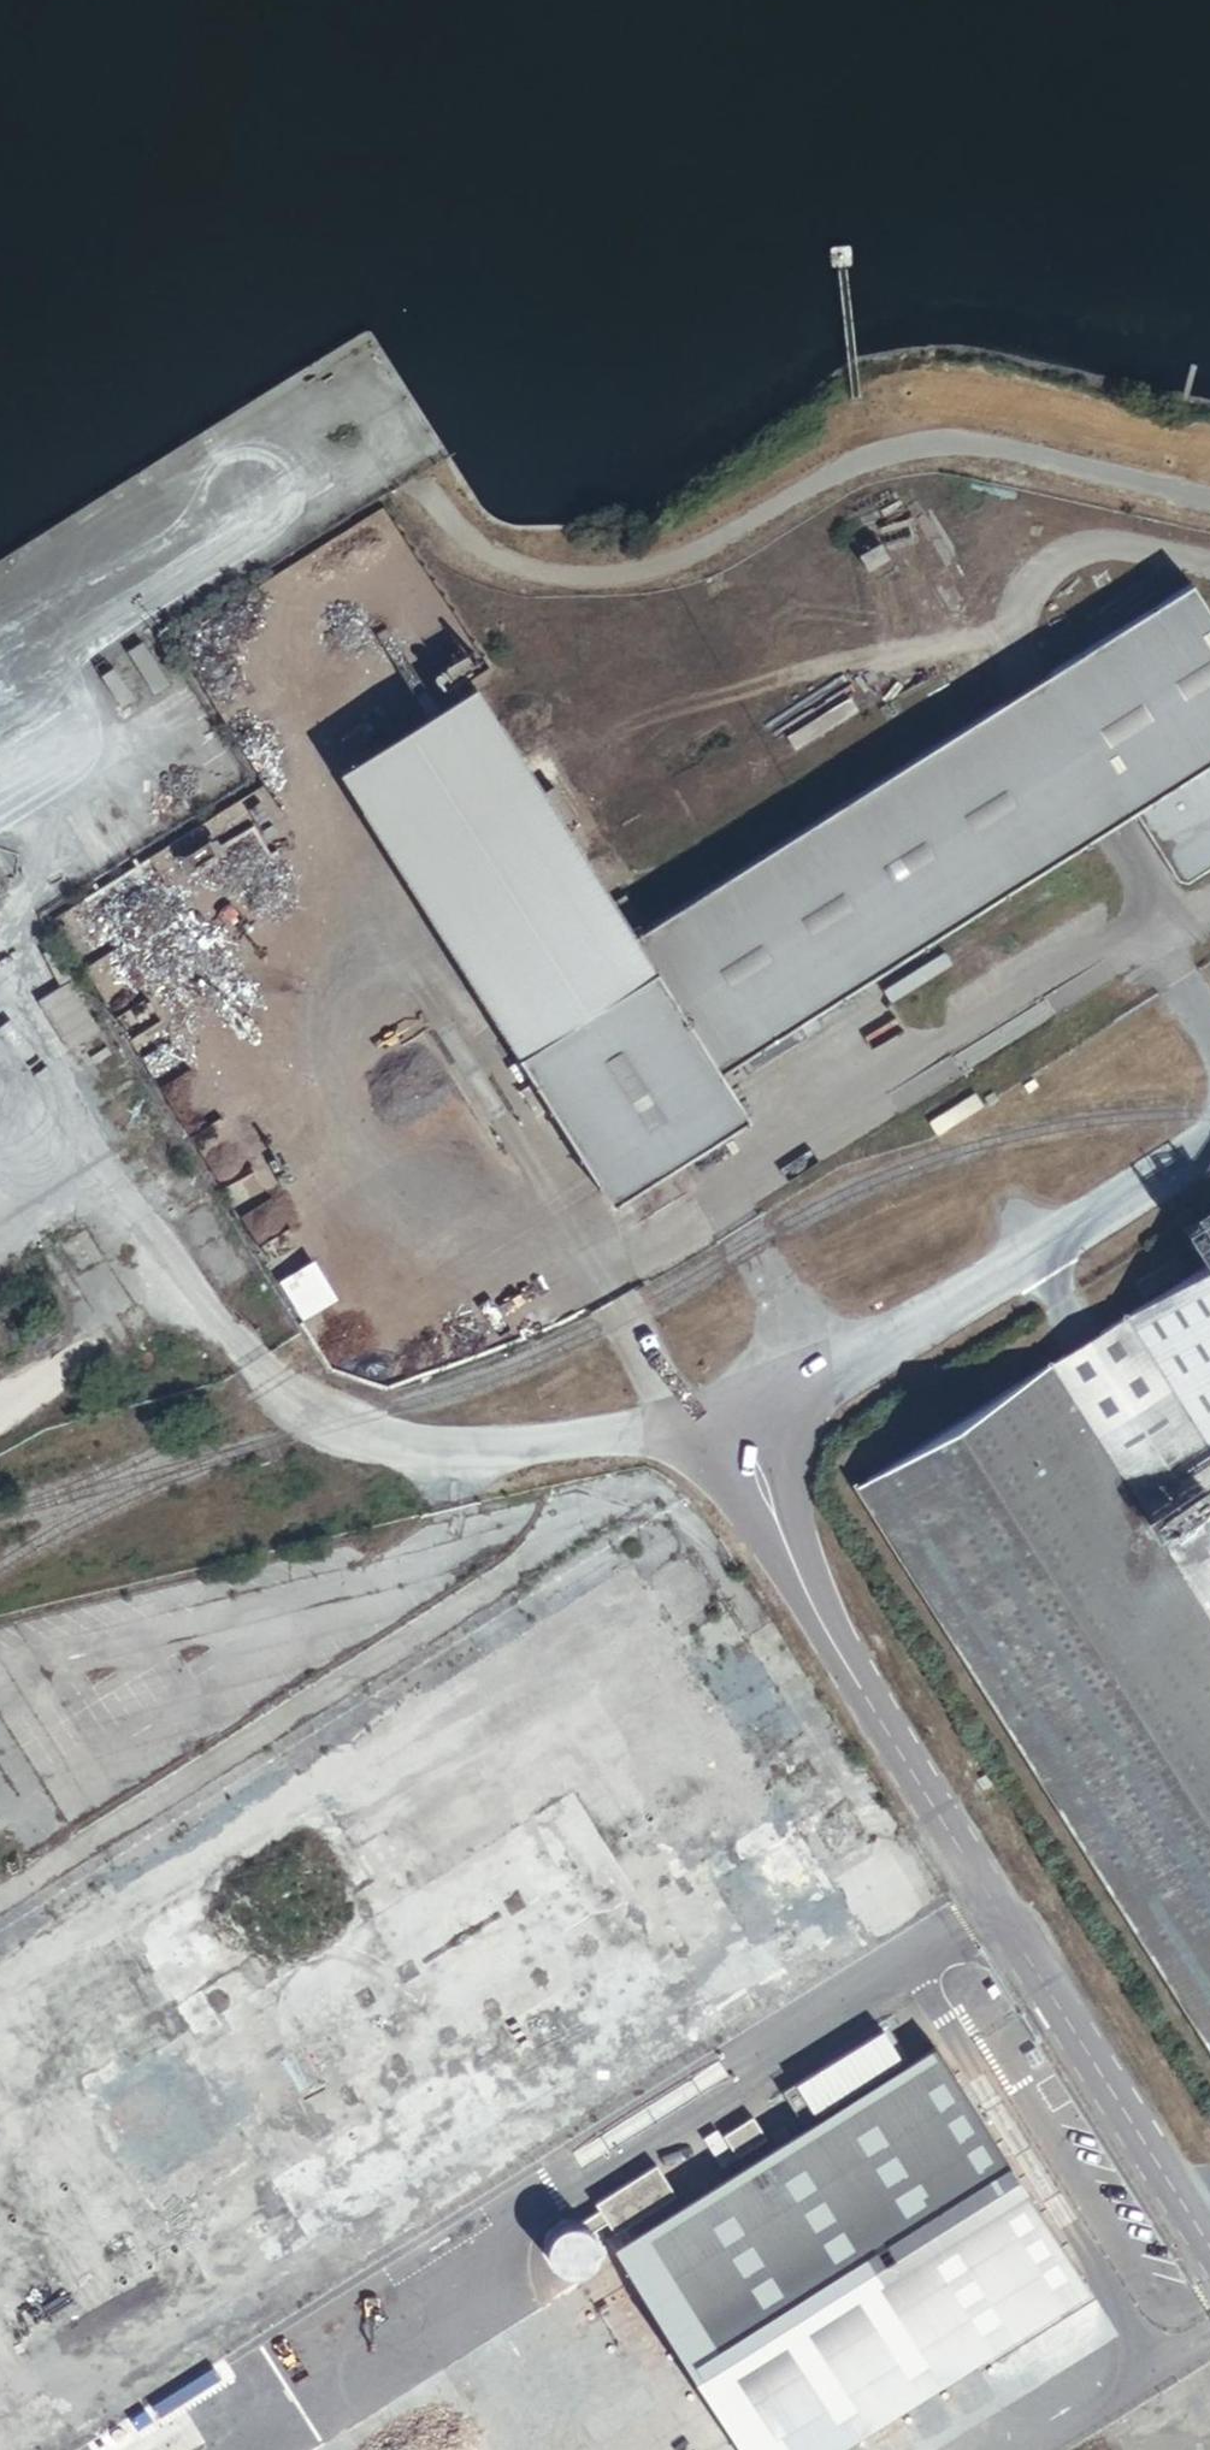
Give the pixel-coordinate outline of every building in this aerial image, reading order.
[(611,1206),(751,1118),(722,1073),(1107,829),(1133,812),(1177,882),(1187,885),(1209,871),(1209,613),(1191,582),(1020,690),(634,934),(656,969),(516,1057),(611,1206)] [(929,1122),(937,1135),(983,1107),(975,1093),(929,1122)] [(1179,1255),(1135,1283),(1143,1296),(1187,1268),(1179,1255)] [(866,1479),(1209,2024),(1209,1263),(1087,1342),(866,1479)] [(796,1788),(818,1774),(808,1759),(786,1773),(796,1788)] [(827,1844),(858,1823),(851,1811),(819,1831),(827,1844)] [(934,2052),(620,2252),(746,2449),(938,2449),(1116,2338),(934,2052)]
